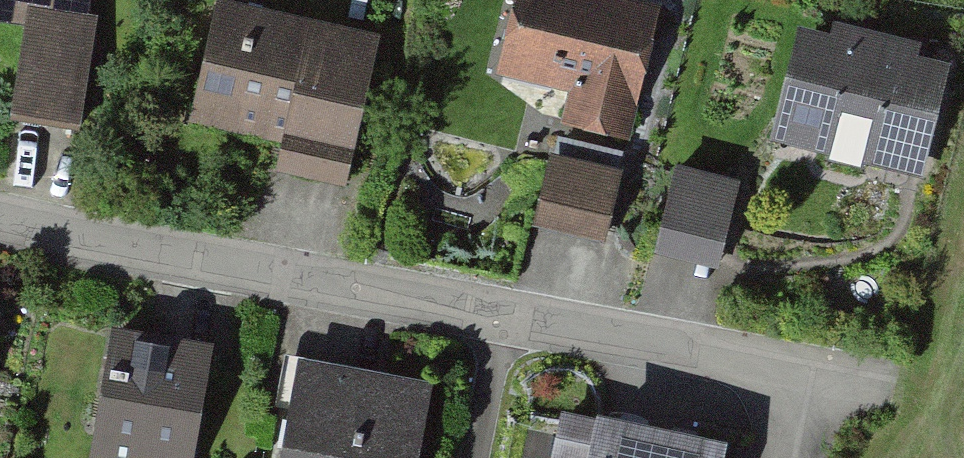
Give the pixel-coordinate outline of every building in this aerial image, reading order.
[(92,0),(0,0),(0,25),(24,29),(9,121),(79,133),(98,23),(88,22),(92,0)] [(493,73),(575,90),(567,128),(634,142),(663,0),(508,0),(493,73)] [(380,41),(217,5),(190,126),(283,147),(277,175),(347,191),(380,41)] [(829,42),(798,34),(771,146),(922,183),(922,182),(934,134),(950,71),(917,63),(921,48),(833,27),(829,42)] [(625,172),(557,155),(540,221),(608,238),(625,172)] [(737,184),(678,171),(660,254),(719,267),(737,184)] [(111,333),(92,457),(196,457),(213,349),(111,333)] [(294,362),(278,457),(415,457),(428,385),(294,362)] [(596,429),(589,457),(727,457),(727,456),(596,429)]
